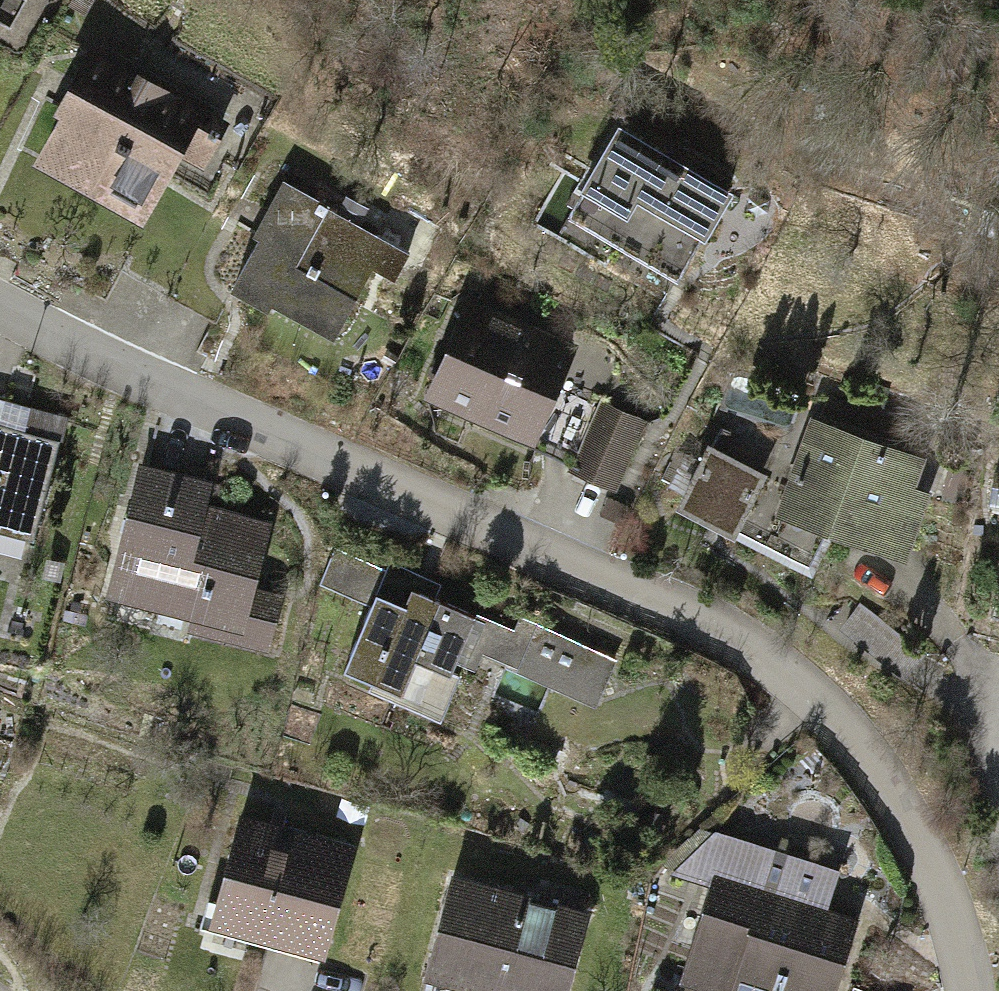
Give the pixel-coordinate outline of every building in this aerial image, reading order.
[(241,126),(94,51),(37,163),(154,222),(185,162),(215,177),(241,126)] [(724,195),(612,134),(562,226),(673,287),(724,195)] [(395,240),(287,185),(235,286),(343,341),(395,240)] [(583,347),(472,301),(431,401),(542,447),(583,347)] [(0,399),(0,514),(36,523),(62,414),(0,399)] [(648,423),(599,404),(573,472),(622,491),(648,423)] [(937,454),(807,415),(779,509),(909,548),(937,454)] [(737,515),(765,457),(710,431),(682,489),(737,515)] [(237,477),(150,455),(116,592),(203,614),(198,634),(279,655),(294,595),(276,590),(287,547),(223,531),(237,477)] [(337,550),(324,581),(373,602),(345,667),(442,709),(459,668),(479,677),(486,663),(598,711),(620,659),(520,616),(515,628),(436,595),(441,584),(392,563),(388,572),(337,550)] [(368,848),(246,812),(215,919),(337,954),(368,848)] [(462,875),(435,982),(469,990),(581,990),(601,910),(462,875)] [(869,919),(718,877),(688,984),(712,990),(849,990),(869,919)] [(852,982),(849,990),(886,990),(852,982)]
